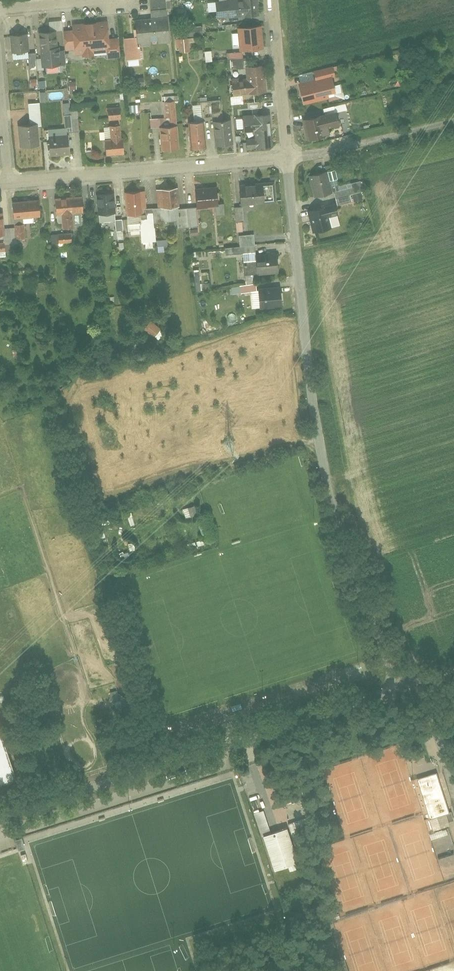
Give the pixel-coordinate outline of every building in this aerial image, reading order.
[(258,0),(226,0),(217,1),(219,21),(259,17),(258,0)] [(170,18),(137,20),(139,47),(173,45),(170,18)] [(111,39),(110,21),(92,23),(94,55),(108,53),(109,60),(122,59),(120,39),(111,39)] [(94,55),(92,23),(73,24),(74,31),(65,32),(67,52),(76,52),(76,56),(84,55),(84,60),(95,59),(94,55)] [(264,51),(262,26),(239,28),(241,53),(264,51)] [(181,37),(177,37),(177,50),(188,50),(188,30),(181,29),(181,37)] [(60,31),(40,33),(42,50),(62,48),(60,31)] [(31,53),(29,33),(11,35),(13,55),(31,53)] [(62,48),(42,50),(43,67),(63,66),(62,48)] [(230,59),(231,68),(244,68),(244,58),(230,59)] [(247,67),(248,79),(233,81),(234,96),(267,92),(265,66),(247,67)] [(334,78),(299,86),(303,107),(338,99),(334,78)] [(43,100),(65,99),(65,90),(43,91),(43,100)] [(196,105),(196,118),(204,118),(204,104),(196,105)] [(111,120),(126,118),(124,106),(109,108),(111,120)] [(255,147),(273,146),(270,114),(241,116),(243,133),(253,132),(255,147)] [(321,116),(303,121),(309,143),(327,139),(321,116)] [(214,120),(216,147),(233,145),(230,118),(214,120)] [(189,122),(191,149),(207,148),(204,121),(189,122)] [(19,127),(21,149),(40,147),(38,125),(19,127)] [(104,141),(106,157),(125,155),(123,125),(110,126),(111,140),(104,141)] [(160,128),(162,152),(181,150),(179,126),(160,128)] [(49,138),(51,157),(70,156),(68,136),(49,138)] [(326,172),(310,177),(317,200),(333,196),(326,172)] [(274,183),(239,186),(241,204),(275,201),(274,183)] [(219,187),(196,189),(198,211),(221,209),(219,187)] [(179,188),(157,190),(159,211),(181,209),(179,188)] [(144,192),(126,193),(128,219),(147,218),(144,192)] [(114,193),(98,194),(100,217),(116,216),(114,193)] [(77,229),(76,215),(85,214),(83,195),(56,197),(58,216),(63,216),(64,230),(77,229)] [(40,201),(13,204),(15,222),(42,220),(40,201)] [(336,205),(308,213),(315,240),(330,236),(326,222),(340,218),(336,205)] [(238,207),(238,231),(246,231),(245,206),(238,207)] [(119,231),(127,230),(125,218),(117,220),(119,231)] [(53,234),(54,244),(76,243),(76,233),(53,234)] [(257,234),(242,235),(243,246),(228,247),(229,253),(258,252),(257,234)] [(167,239),(159,240),(160,251),(168,250),(167,239)] [(281,275),(279,254),(257,256),(259,277),(281,275)] [(285,308),(283,288),(260,290),(262,310),(285,308)] [(153,321),(147,329),(157,338),(163,330),(153,321)] [(119,690),(114,692),(121,713),(136,708),(134,702),(137,700),(136,696),(122,700),(119,690)] [(0,717),(0,785),(21,778),(2,716),(0,717)] [(452,814),(439,772),(418,779),(431,820),(452,814)] [(262,833),(272,830),(267,810),(257,812),(262,833)] [(290,826),(261,835),(273,872),(301,863),(290,826)]
